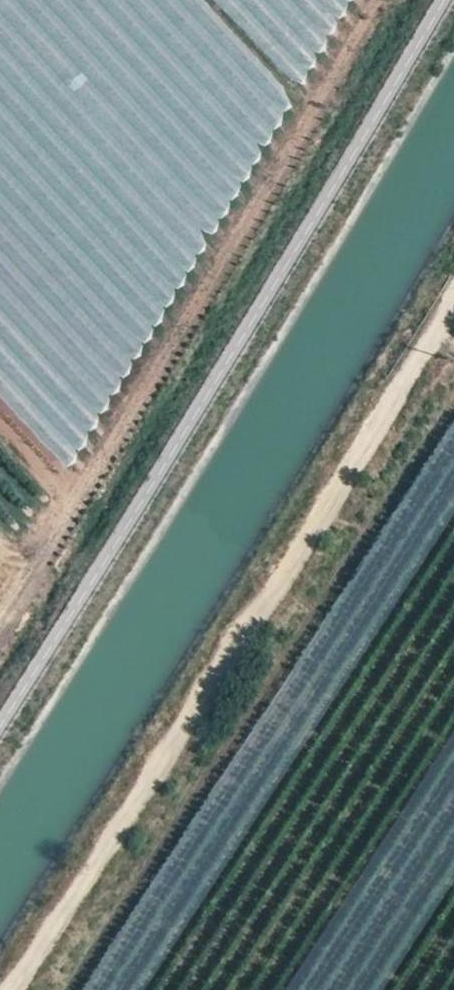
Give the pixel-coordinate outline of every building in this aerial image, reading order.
[(450,418),(433,469),(453,476),(453,419),(450,418)]
